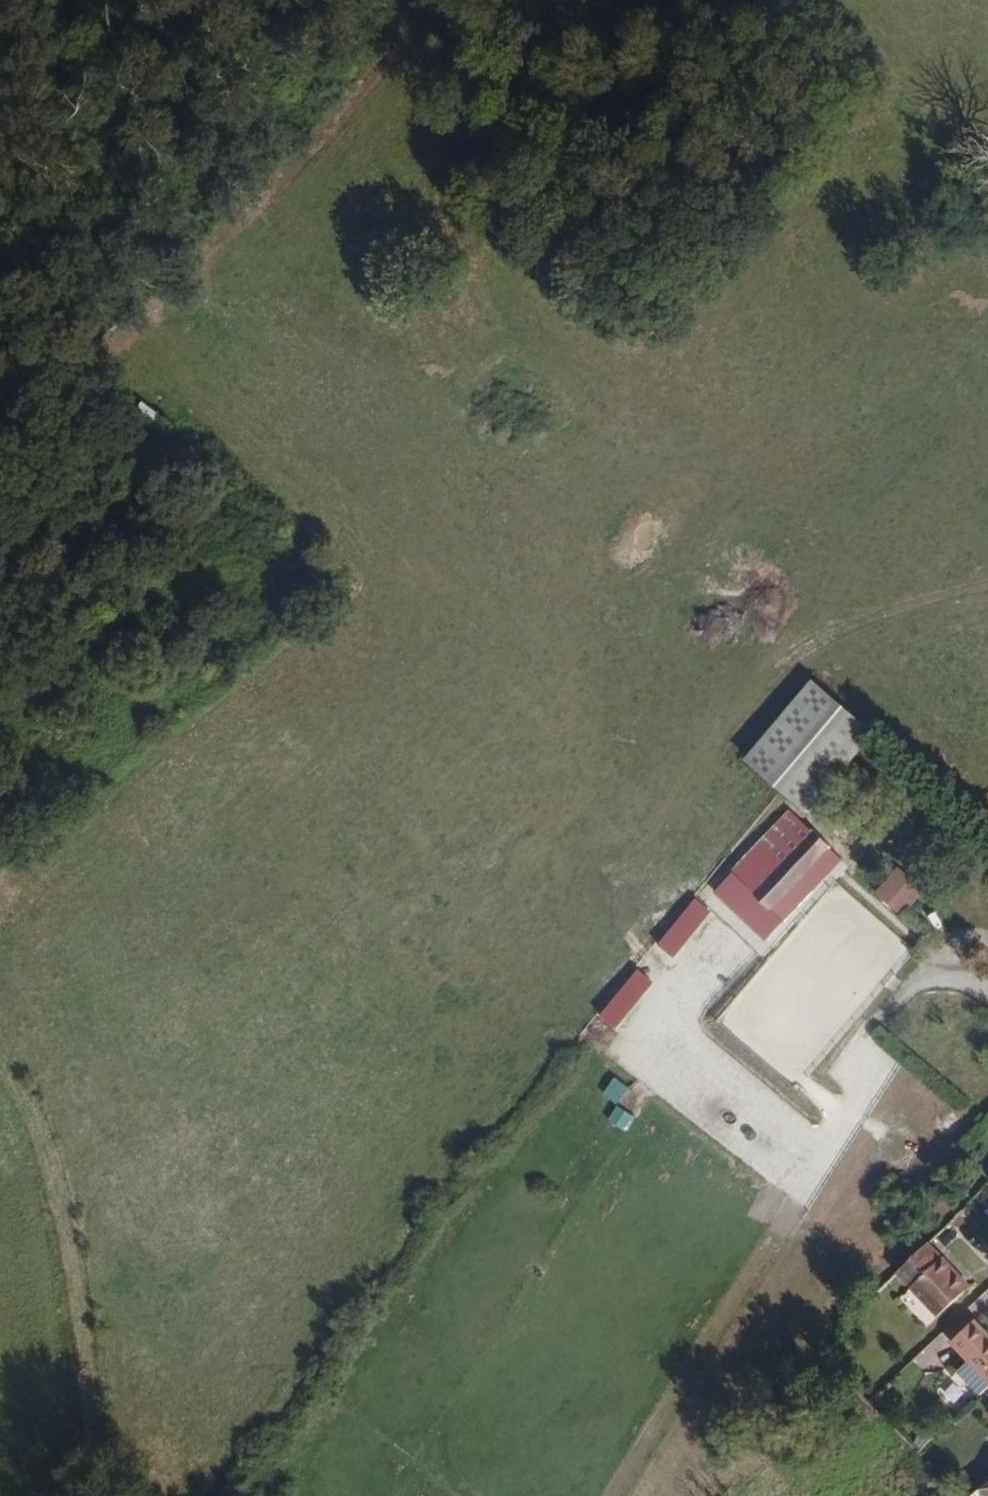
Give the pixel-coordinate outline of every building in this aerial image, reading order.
[(780,792),(806,814),(874,731),(810,679),(742,762),(780,792)] [(839,858),(788,810),(711,892),(763,940),(839,858)] [(900,916),(923,890),(897,867),(874,893),(900,916)] [(792,964),(833,922),(810,901),(770,943),(792,964)] [(968,1285),(925,1243),(894,1275),(937,1317),(968,1285)] [(968,1314),(946,1337),(959,1350),(977,1368),(987,1357),(987,1334),(968,1314)] [(977,1368),(959,1350),(947,1362),(965,1380),(977,1368)]
